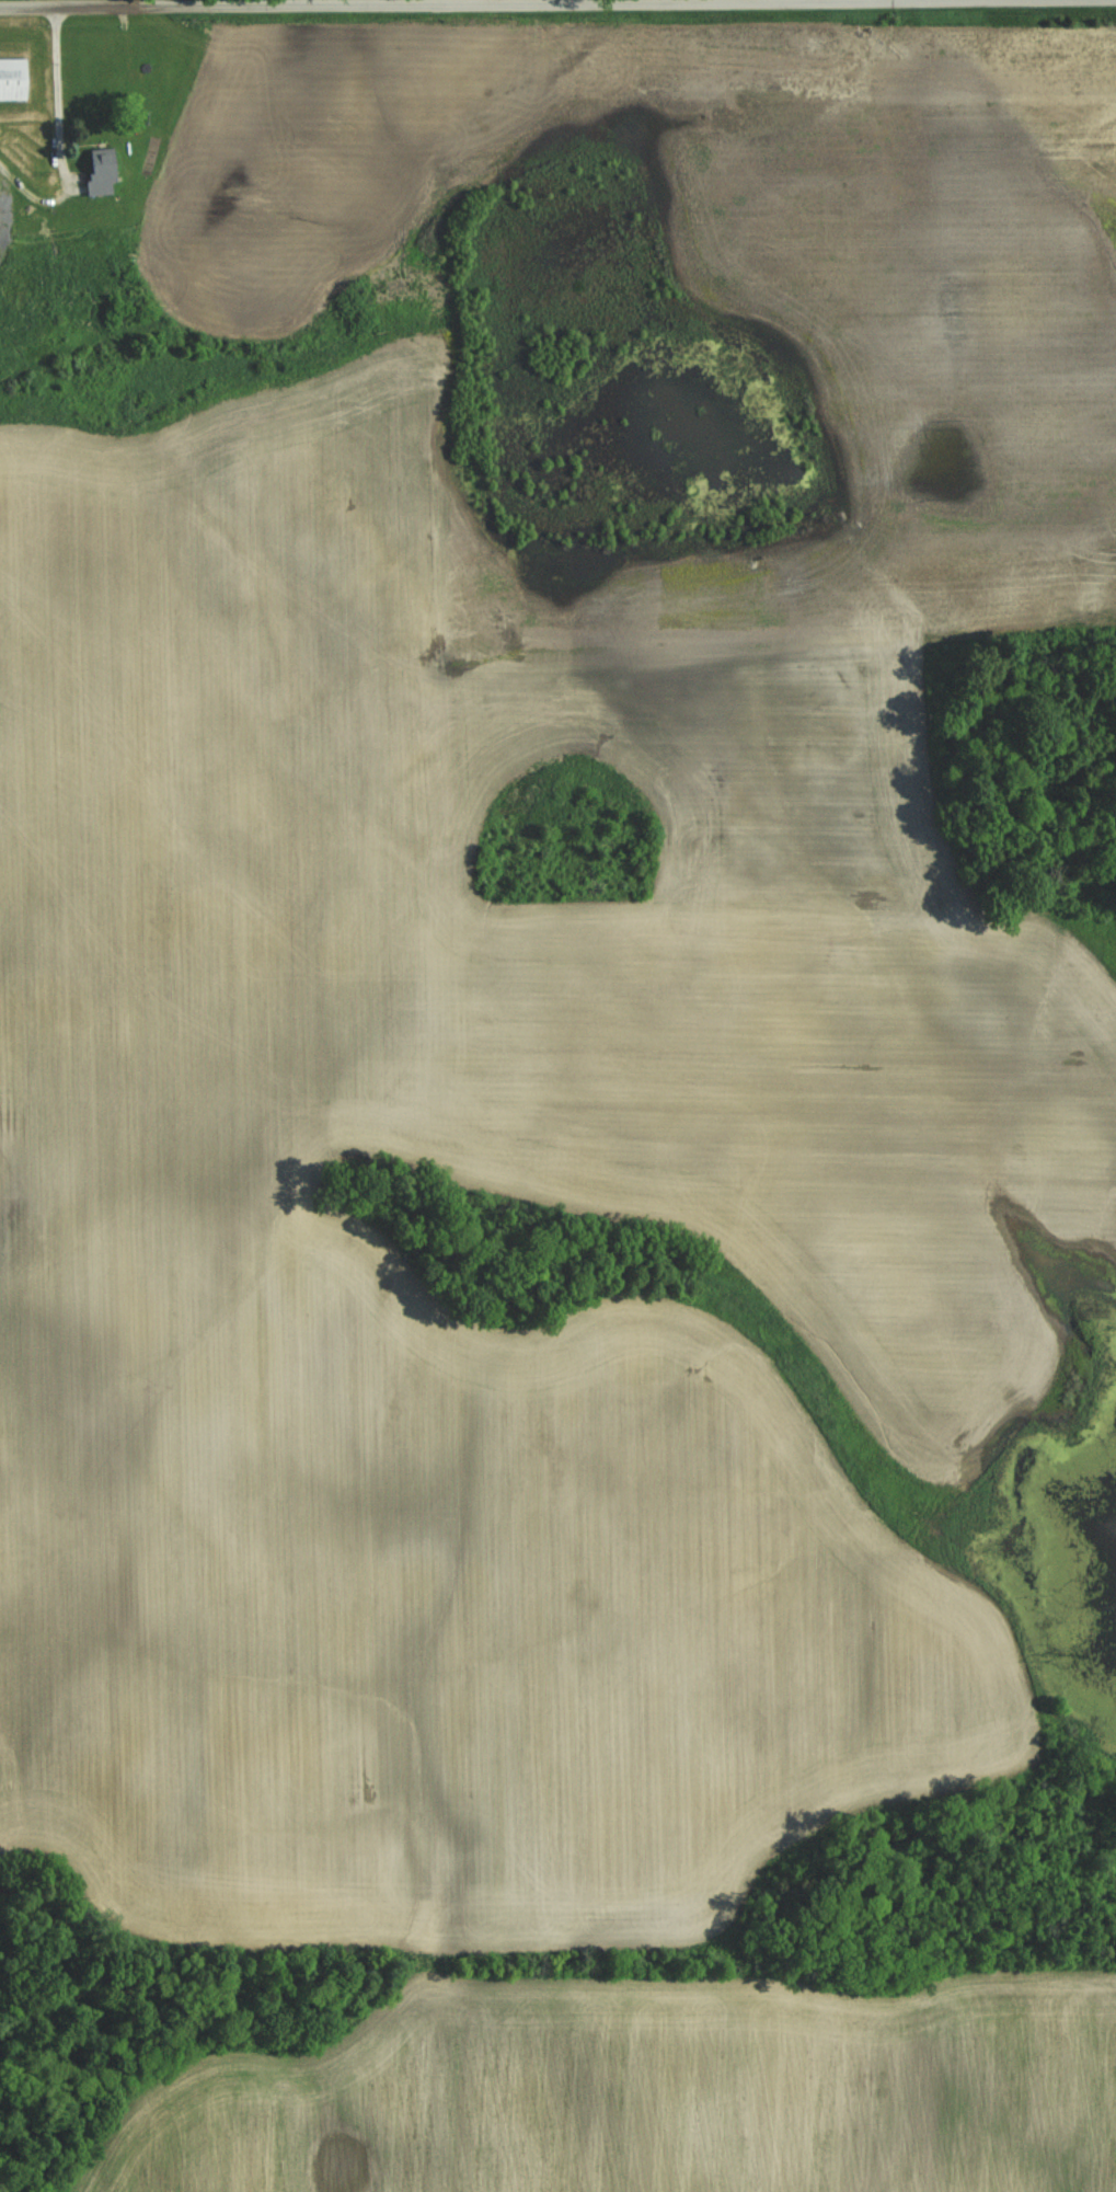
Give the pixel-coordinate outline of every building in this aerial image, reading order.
[(25,100),(25,58),(0,59),(0,100),(25,100)] [(84,196),(112,195),(111,148),(83,149),(84,196)]
